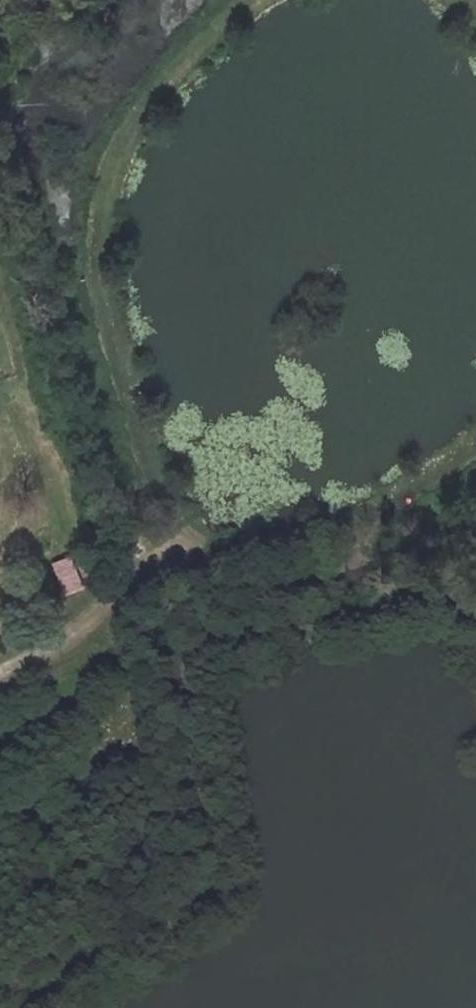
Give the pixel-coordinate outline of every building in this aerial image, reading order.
[(72,558),(51,561),(56,594),(77,591),(72,558)]
